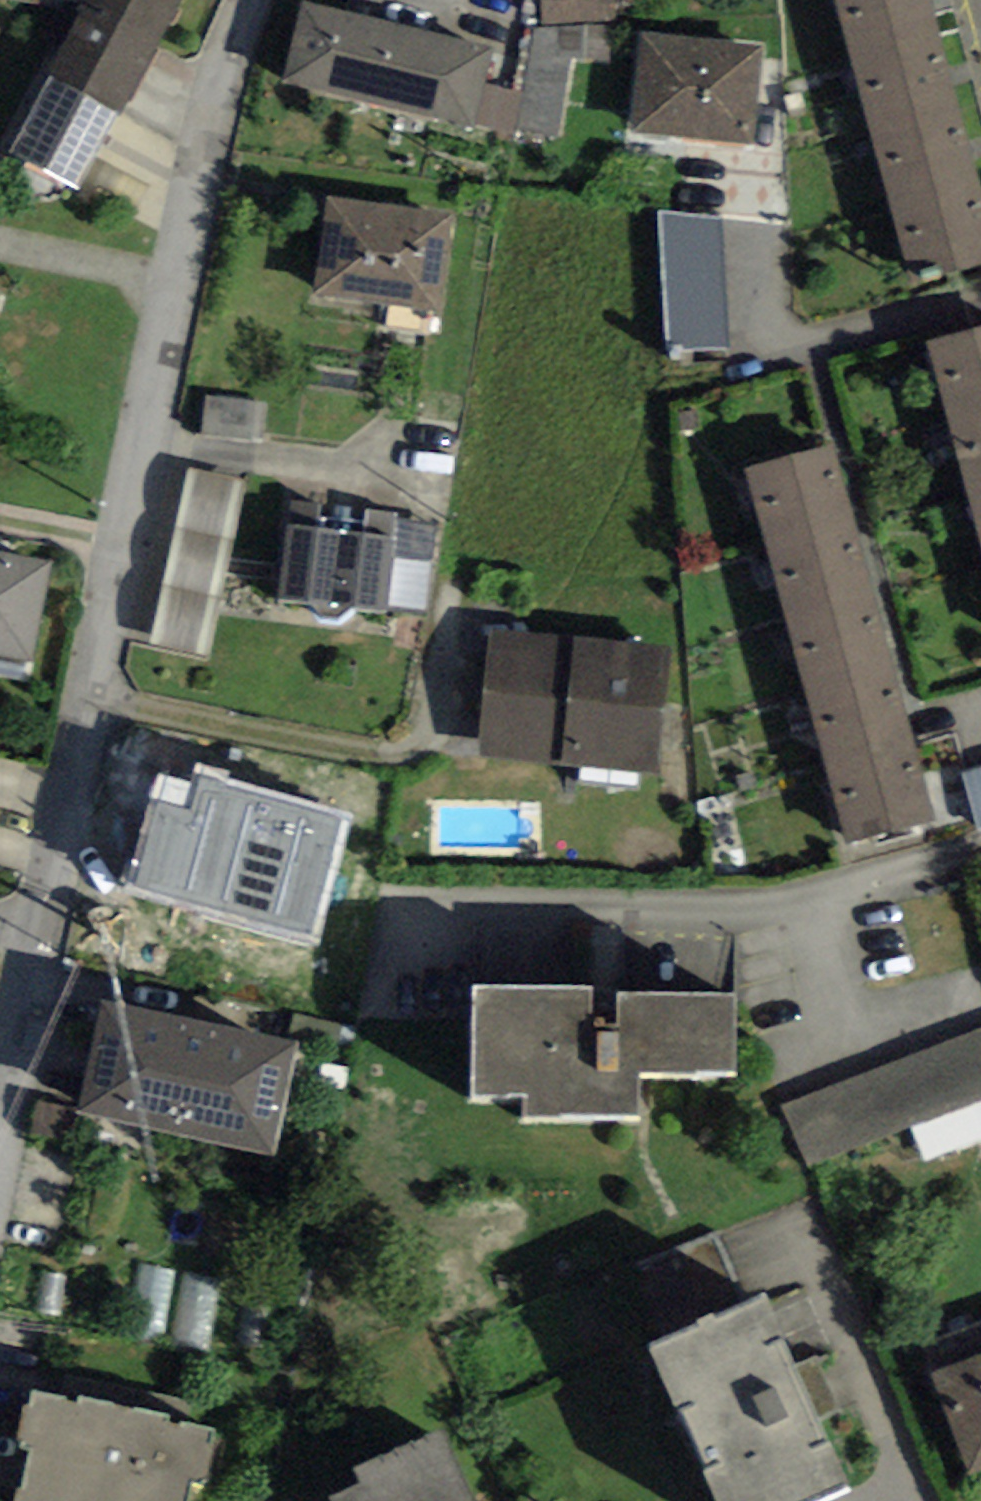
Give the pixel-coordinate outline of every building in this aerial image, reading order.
[(185,0),(85,0),(79,11),(82,13),(49,71),(53,74),(114,111),(121,115),(185,0)] [(619,0),(540,0),(542,22),(620,16),(619,0)] [(853,62),(940,39),(929,0),(837,0),(853,62)] [(303,1),(283,81),(473,128),(491,48),(303,1)] [(642,38),(632,130),(749,143),(759,50),(642,38)] [(960,113),(940,39),(853,62),(870,134),(960,113)] [(10,153),(75,188),(114,111),(53,74),(10,153)] [(976,176),(960,113),(870,134),(887,199),(976,176)] [(976,176),(887,199),(910,285),(980,266),(980,197),(976,176)] [(327,195),(314,292),(440,308),(453,211),(327,195)] [(720,219),(659,211),(667,348),(732,345),(720,219)] [(945,425),(980,416),(980,321),(921,338),(945,425)] [(268,440),(272,401),(208,394),(204,434),(268,440)] [(945,425),(966,499),(980,495),(980,416),(945,425)] [(744,469),(763,544),(854,519),(834,444),(744,469)] [(153,646),(210,658),(248,483),(190,471),(153,646)] [(980,556),(980,495),(966,499),(980,556)] [(290,498),(277,599),(388,613),(390,605),(400,524),(401,513),(290,498)] [(763,544),(785,624),(876,600),(854,519),(763,544)] [(427,609),(438,529),(400,524),(390,605),(427,609)] [(0,552),(0,655),(33,662),(53,562),(0,552)] [(896,674),(876,600),(785,624),(807,698),(896,674)] [(490,635),(479,753),(656,775),(669,648),(490,635)] [(807,698),(829,775),(916,751),(896,674),(807,698)] [(934,820),(916,751),(829,775),(847,843),(934,820)] [(320,945),(354,817),(229,779),(233,770),(199,761),(192,784),(160,775),(127,886),(320,945)] [(963,771),(980,829),(980,766),(963,771)] [(592,986),(474,986),(474,1096),(525,1096),(525,1119),(642,1119),(642,1075),(734,1075),(734,993),(617,993),(617,1024),(592,1024),(592,986)] [(102,1001),(77,1112),(272,1155),(298,1042),(102,1001)] [(810,1165),(910,1127),(980,1099),(980,1029),(783,1104),(810,1165)] [(980,1140),(980,1099),(910,1127),(925,1162),(980,1140)] [(176,1270),(142,1263),(128,1331),(162,1338),(176,1270)] [(221,1281),(185,1274),(171,1343),(207,1350),(221,1281)] [(718,1500),(815,1500),(849,1486),(819,1419),(841,1409),(817,1356),(796,1365),(764,1295),(649,1347),(677,1409),(682,1407),(710,1467),(704,1469),(718,1500)] [(930,1375),(970,1475),(980,1471),(980,1355),(930,1375)] [(14,1500),(182,1500),(188,1476),(203,1479),(214,1432),(168,1422),(169,1417),(81,1397),(80,1403),(34,1392),(31,1406),(26,1404),(18,1440),(22,1441),(21,1448),(31,1450),(23,1487),(17,1486),(14,1500)] [(440,1430),(353,1470),(360,1484),(329,1498),(331,1500),(473,1500),(440,1430)]
